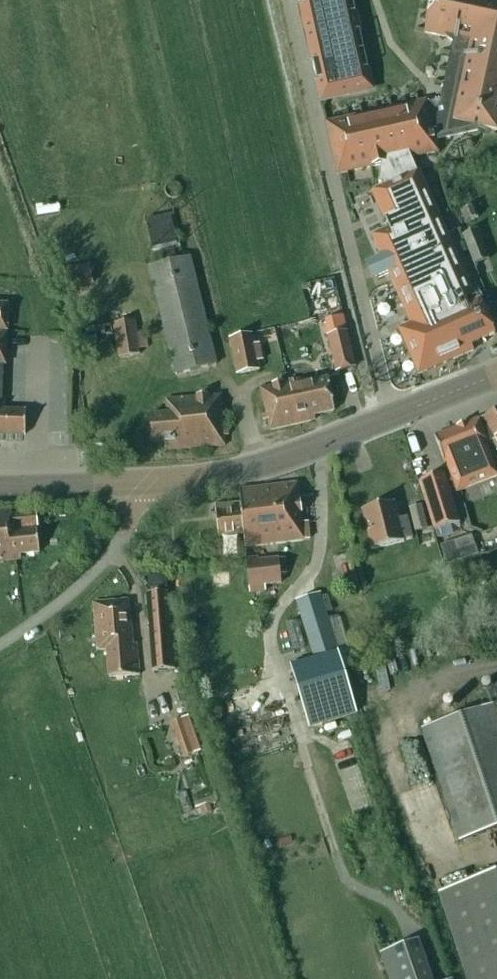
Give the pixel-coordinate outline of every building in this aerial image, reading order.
[(329,100),(370,91),(350,0),(308,0),(329,100)] [(426,34),(448,39),(455,43),(446,86),(450,88),(442,102),(429,105),(437,140),(479,132),(480,128),(496,131),(496,0),(433,0),(426,34)] [(429,102),(328,123),(339,174),(383,165),(385,165),(411,159),(413,158),(439,153),(437,140),(429,105),(429,102)] [(382,259),(370,265),(377,279),(389,274),(411,324),(398,330),(418,376),(473,351),(471,346),(495,335),(480,302),(477,303),(447,235),(455,232),(446,212),(438,216),(419,172),(417,173),(411,159),(385,165),(383,165),(379,184),(381,185),(382,189),(372,193),(385,222),(384,223),(388,230),(372,237),(382,259)] [(480,217),(476,207),(463,212),(467,222),(480,217)] [(182,245),(174,214),(143,221),(150,253),(158,251),(162,266),(183,260),(179,246),(182,245)] [(490,259),(478,231),(462,237),(474,266),(490,259)] [(216,367),(189,260),(149,270),(175,376),(216,367)] [(94,284),(90,263),(62,269),(67,290),(94,284)] [(25,435),(26,412),(5,411),(5,409),(5,398),(2,398),(3,366),(6,366),(7,336),(3,336),(3,332),(7,332),(8,305),(0,304),(0,434),(25,435)] [(136,335),(132,308),(112,311),(119,359),(140,356),(139,349),(148,348),(146,333),(136,335)] [(80,346),(113,341),(111,326),(96,328),(95,323),(78,326),(80,346)] [(336,373),(356,368),(347,332),(327,337),(336,373)] [(237,375),(259,371),(252,336),(230,341),(237,375)] [(314,416),(334,412),(327,378),(302,384),(301,380),(260,389),(266,415),(262,416),(263,421),(267,420),(269,426),(270,426),(271,431),(315,420),(314,416)] [(166,452),(225,447),(225,437),(228,436),(228,432),(224,432),(221,396),(166,401),(168,416),(150,417),(152,445),(165,444),(166,452)] [(446,463),(451,476),(455,489),(456,492),(496,477),(484,447),(487,446),(487,443),(492,442),(496,451),(496,412),(479,421),(478,420),(434,437),(445,463),(446,463)] [(435,533),(460,525),(449,491),(455,489),(451,476),(445,479),(444,476),(420,483),(435,533)] [(216,507),(215,507),(218,538),(219,538),(243,535),(245,549),(304,541),(309,540),(308,523),(302,524),(297,484),(240,491),(240,490),(239,491),(240,504),(216,507)] [(397,504),(381,508),(366,512),(376,550),(415,540),(410,518),(401,521),(397,504)] [(428,529),(423,505),(409,509),(415,532),(428,529)] [(15,548),(17,560),(21,560),(20,555),(40,553),(35,514),(12,516),(11,511),(7,512),(11,549),(15,548)] [(17,560),(15,548),(11,549),(7,512),(0,513),(0,564),(3,563),(3,562),(17,560)] [(350,556),(335,557),(337,575),(352,573),(350,556)] [(289,578),(287,561),(249,564),(251,597),(268,595),(268,590),(285,588),(284,578),(289,578)] [(151,576),(151,589),(166,588),(165,576),(151,576)] [(174,622),(172,623),(169,593),(150,594),(156,672),(178,671),(174,622)] [(312,731),(359,715),(321,596),(298,604),(316,662),(292,670),(312,731)] [(129,600),(94,604),(98,651),(108,650),(110,678),(141,675),(138,644),(133,645),(129,600)] [(289,623),(293,648),(304,646),(300,622),(289,623)] [(422,729),(460,841),(496,829),(496,703),(422,729)] [(183,719),(171,723),(184,758),(196,755),(183,719)] [(209,806),(200,809),(203,816),(212,813),(209,806)] [(438,895),(467,978),(496,978),(496,875),(438,895)] [(418,942),(380,955),(388,978),(431,978),(418,942)]
